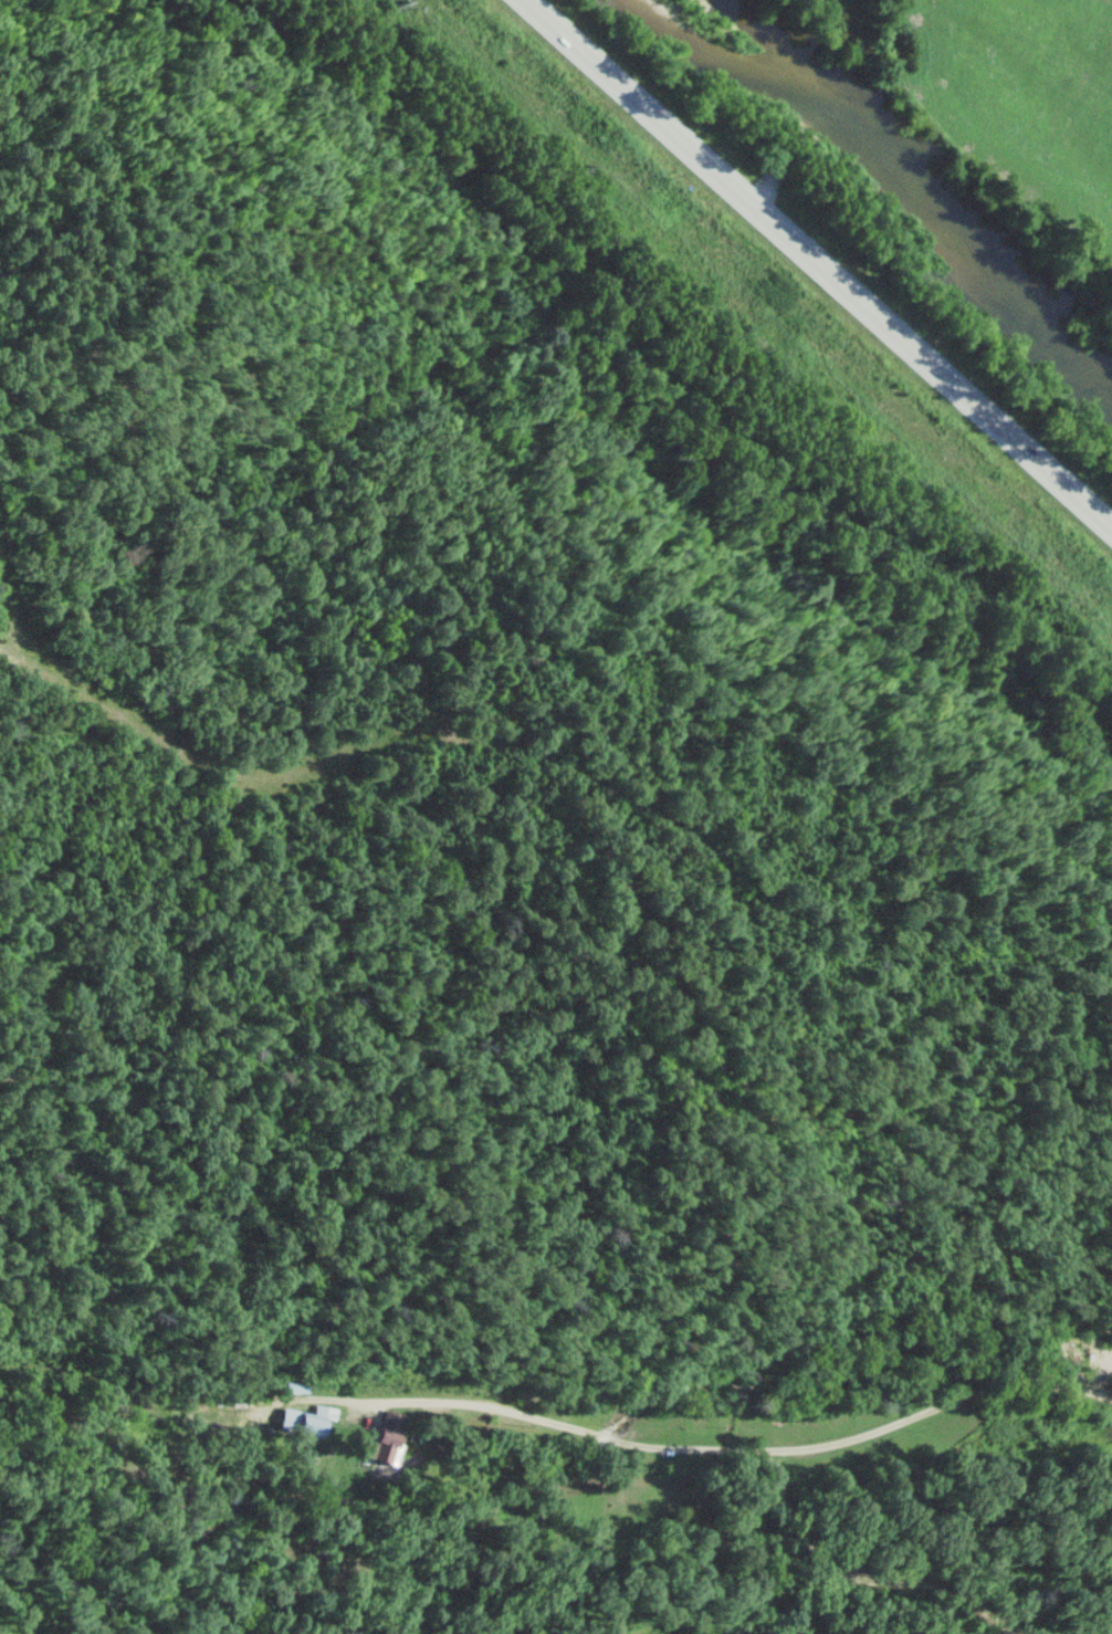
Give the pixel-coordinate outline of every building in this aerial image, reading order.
[(282,1406),(277,1428),(319,1437),(326,1407),(315,1405),(313,1413),(282,1406)] [(361,1455),(388,1463),(403,1413),(383,1408),(377,1430),(370,1428),(361,1455)]
